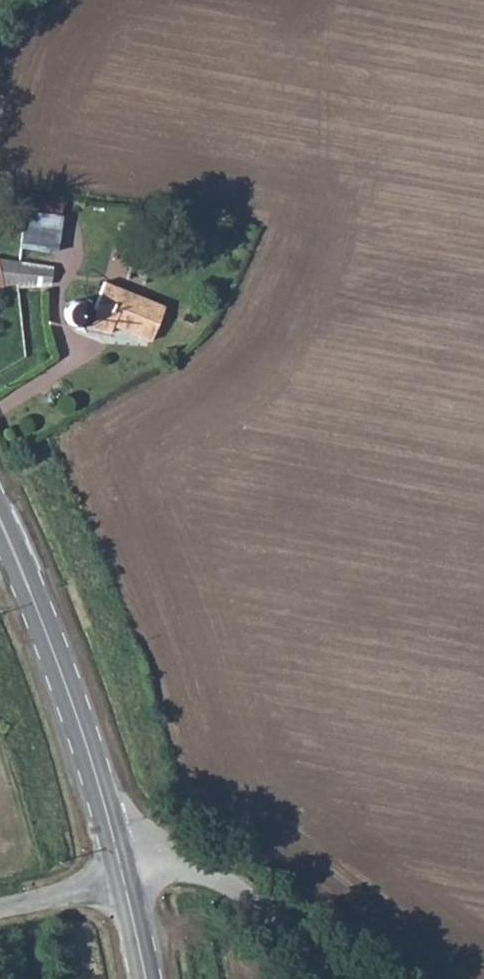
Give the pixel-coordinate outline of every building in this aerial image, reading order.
[(0,208),(0,229),(23,230),(26,213),(0,208)] [(60,218),(26,213),(23,230),(20,249),(55,254),(60,218)] [(4,288),(19,285),(19,289),(50,286),(53,268),(0,261),(0,289),(4,288)] [(151,341),(164,306),(103,282),(94,306),(90,317),(87,325),(109,334),(112,326),(151,341)] [(90,317),(90,311),(87,305),(82,301),(76,301),(68,306),(66,312),(66,318),(70,323),(75,326),(81,325),(86,322),(90,317)]
